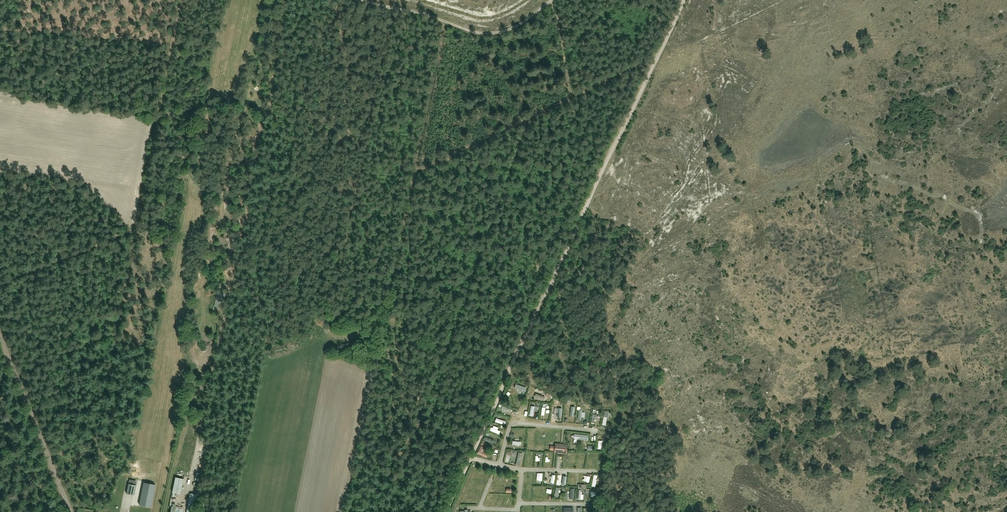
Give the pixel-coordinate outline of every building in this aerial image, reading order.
[(485,448),(481,447),(477,454),(486,459),(488,455),(483,452),(485,448)] [(175,477),(172,492),(180,494),(184,479),(183,479),(175,477)] [(156,485),(144,482),(139,505),(151,507),(156,485)] [(128,484),(126,493),(134,495),(136,485),(128,484)] [(196,501),(197,495),(191,493),(190,500),(188,511),(193,511),(196,501)]
